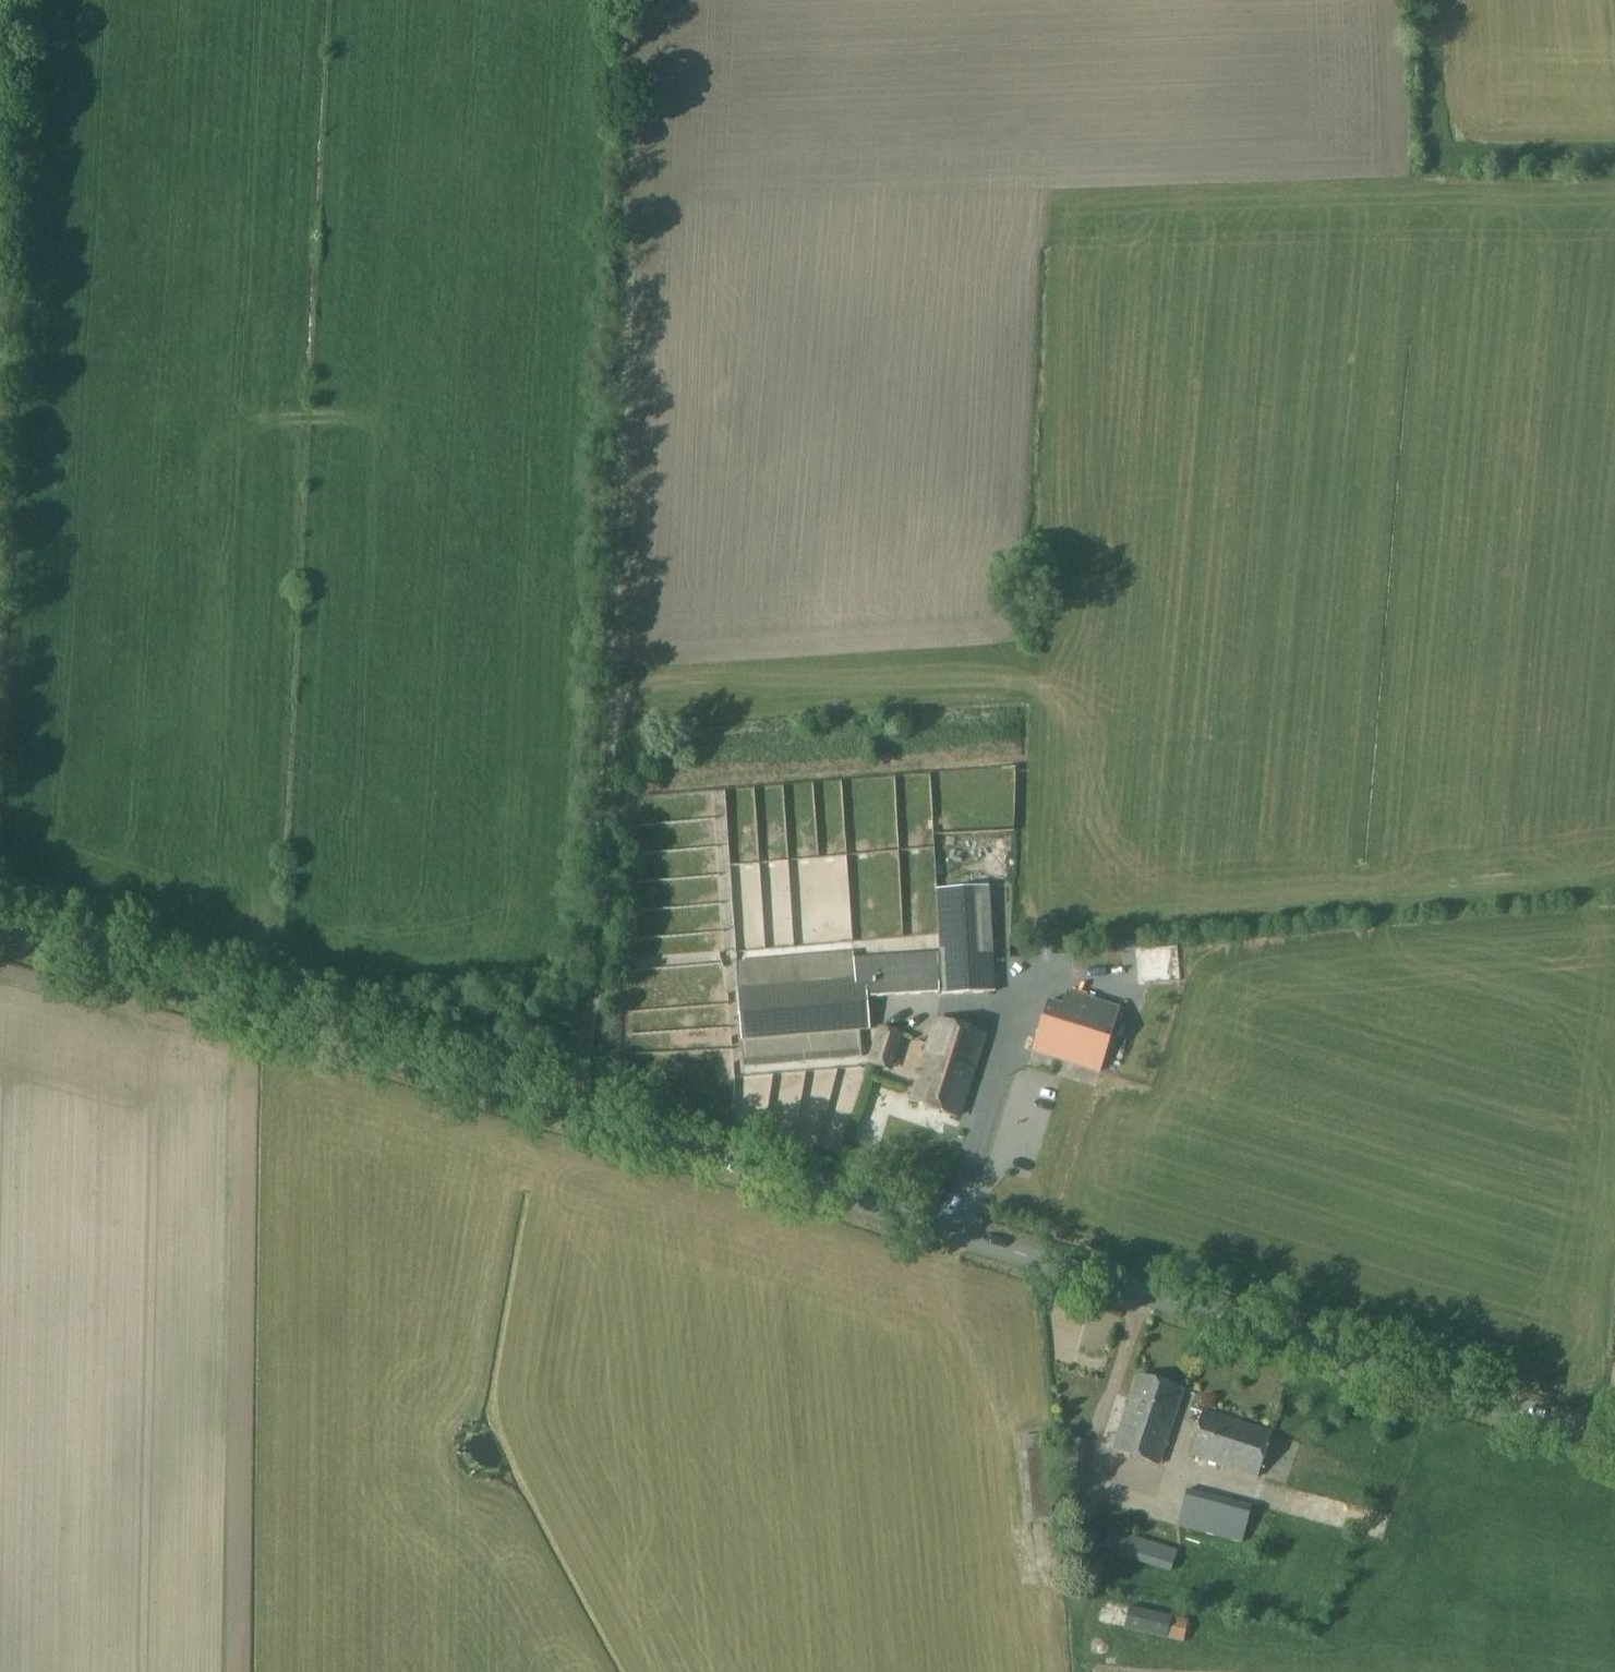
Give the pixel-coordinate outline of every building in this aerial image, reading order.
[(939,952),(941,992),(993,989),(987,884),(935,887),(939,952)] [(847,940),(731,945),(732,980),(848,976),(847,940)] [(1138,947),(1141,974),(1152,973),(1149,946),(1138,947)] [(859,997),(941,992),(939,952),(857,957),(859,983),(736,990),(739,1039),(862,1031),(859,997)] [(1120,1007),(1067,990),(1062,1004),(1047,1000),(1031,1051),(1100,1073),(1120,1007)] [(959,1116),(984,1035),(937,1019),(910,1100),(959,1116)] [(899,1036),(879,1029),(868,1063),(888,1071),(899,1036)] [(1159,1465),(1184,1390),(1138,1375),(1113,1449),(1159,1465)] [(1256,1477),(1272,1432),(1204,1409),(1189,1455),(1256,1477)] [(1241,1543),(1250,1510),(1188,1492),(1178,1526),(1241,1543)] [(1172,1572),(1179,1552),(1116,1530),(1109,1550),(1172,1572)] [(1167,1638),(1171,1617),(1130,1608),(1125,1628),(1167,1638)]
